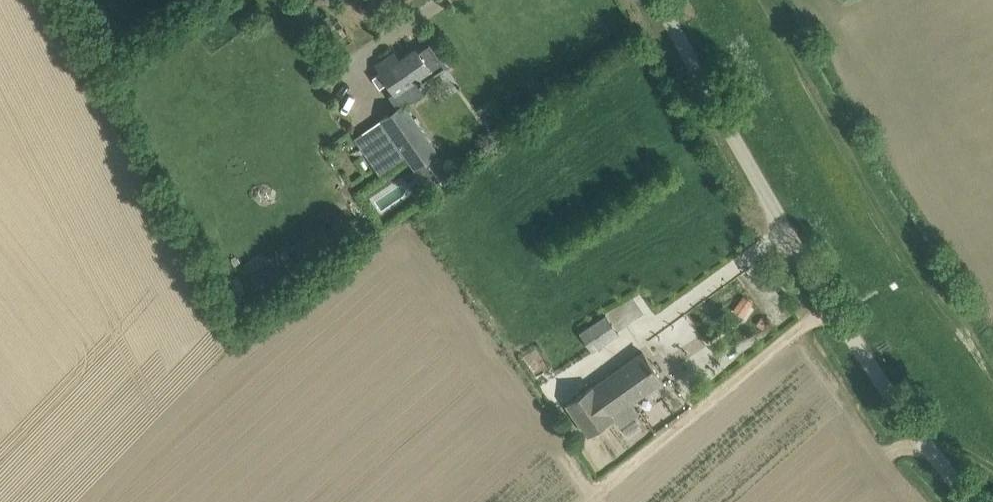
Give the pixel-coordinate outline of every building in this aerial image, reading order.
[(395,50),(375,63),(394,91),(390,94),(399,108),(406,103),(410,101),(417,98),(424,94),(428,88),(425,81),(447,66),(430,41),(418,49),(417,47),(401,59),(395,50)] [(399,108),(368,129),(387,156),(401,146),(417,168),(440,152),(406,103),(399,108)] [(754,301),(744,295),(738,305),(748,310),(754,301)] [(705,315),(713,309),(709,303),(701,309),(705,315)] [(580,329),(593,348),(620,330),(607,311),(580,329)] [(770,322),(763,316),(758,323),(766,328),(770,322)] [(631,401),(663,379),(644,351),(594,387),(593,385),(567,402),(589,434),(614,417),(620,425),(639,412),(631,401)]
